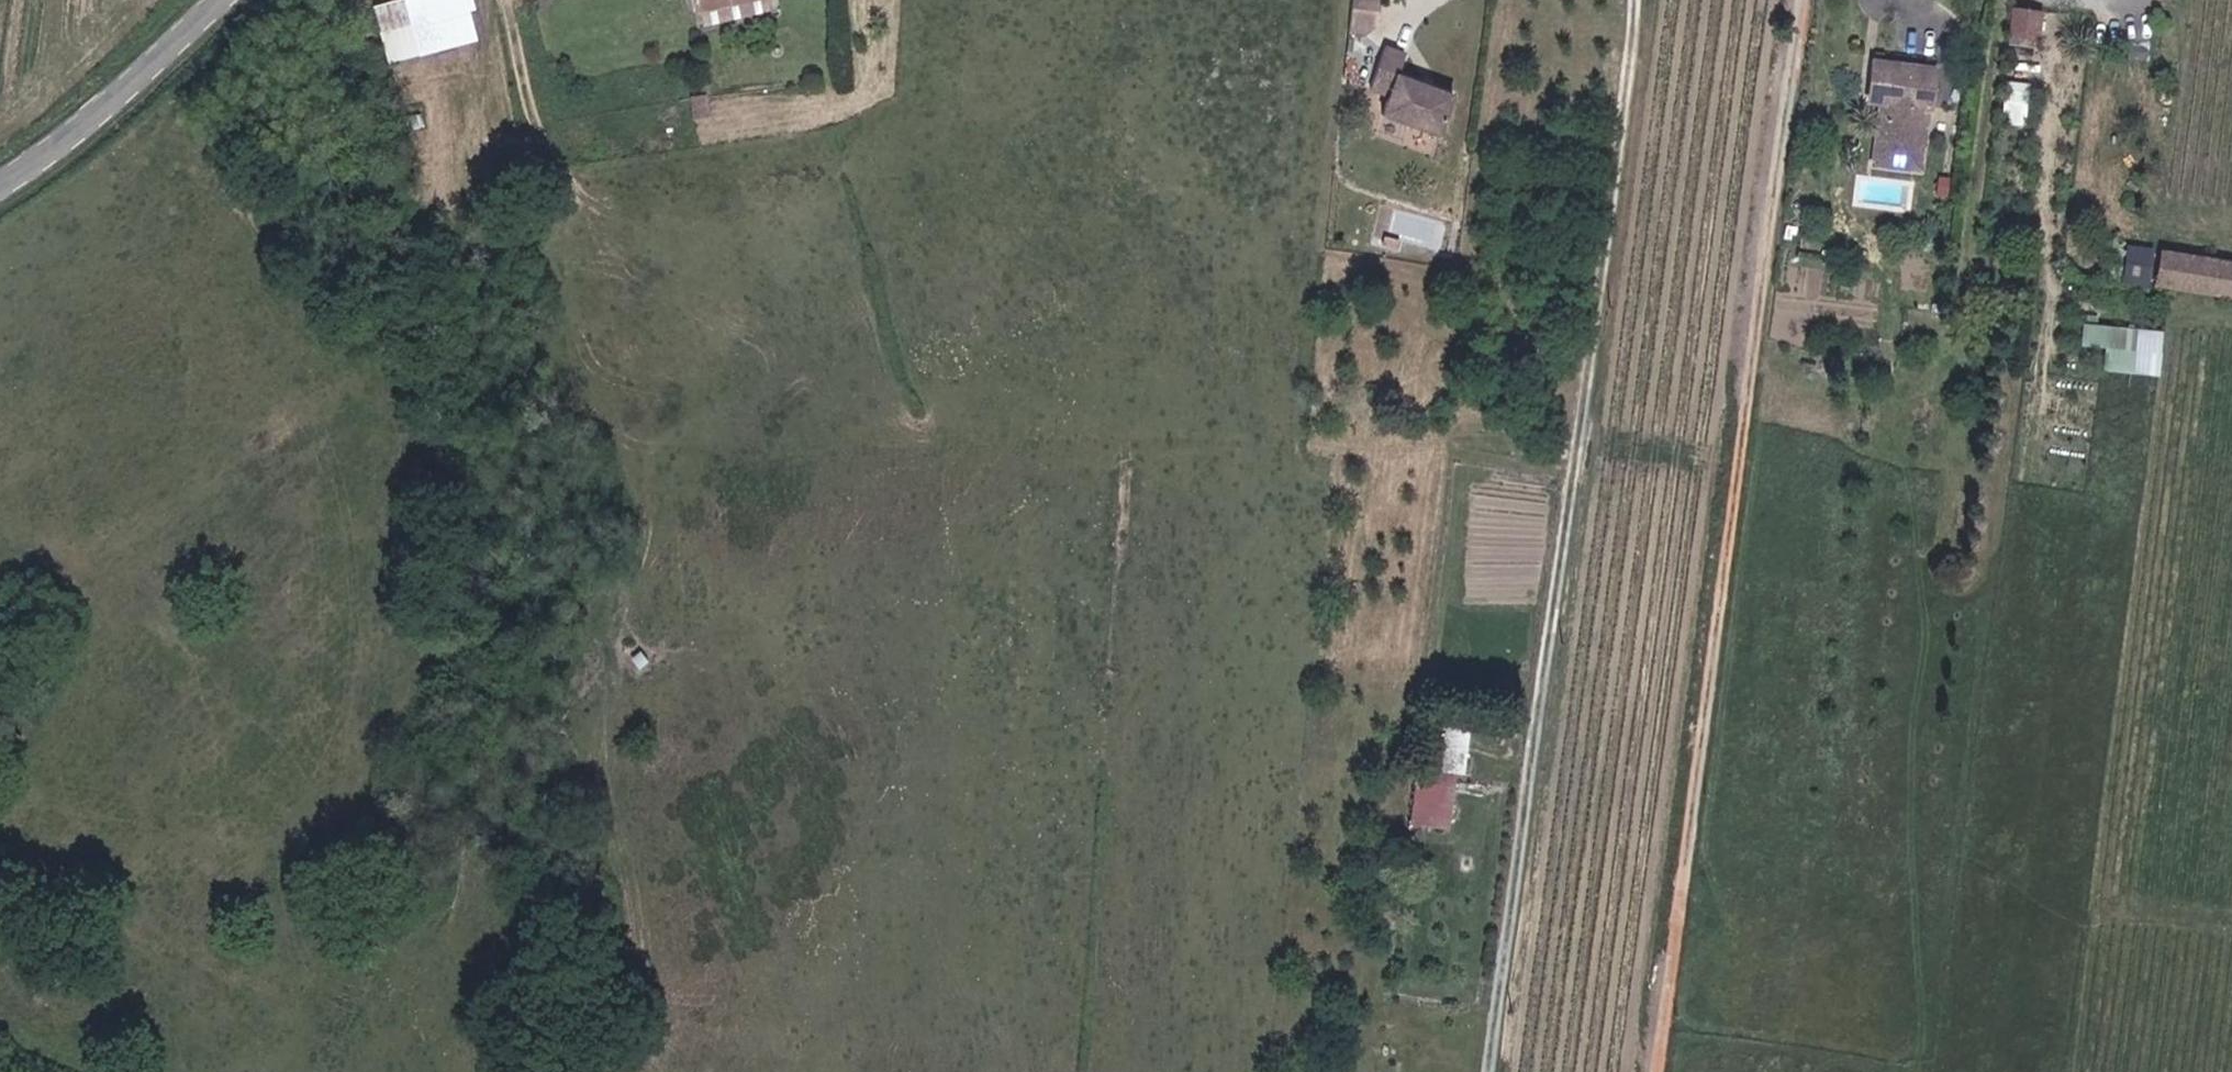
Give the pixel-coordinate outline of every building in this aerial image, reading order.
[(389,60),(474,39),(464,0),(413,0),(376,9),(389,60)] [(697,11),(740,0),(695,0),(697,11)] [(702,28),(776,10),(773,0),(740,0),(697,11),(702,28)] [(1350,31),(1368,33),(1380,25),(1381,0),(1353,0),(1350,31)] [(2040,9),(2013,6),(2009,40),(2036,43),(2040,9)] [(1408,56),(1385,47),(1369,87),(1391,96),(1384,113),(1440,136),(1456,96),(1401,73),(1408,56)] [(1928,169),(1939,66),(1875,59),(1871,103),(1883,104),(1877,164),(1928,169)] [(2124,281),(2147,282),(2150,244),(2126,242),(2124,281)] [(2161,255),(2157,283),(2231,295),(2231,266),(2161,255)] [(2103,369),(2161,373),(2164,327),(2081,321),(2080,343),(2104,345),(2103,369)] [(1466,770),(1470,725),(1424,721),(1415,823),(1452,826),(1457,770),(1466,770)]
